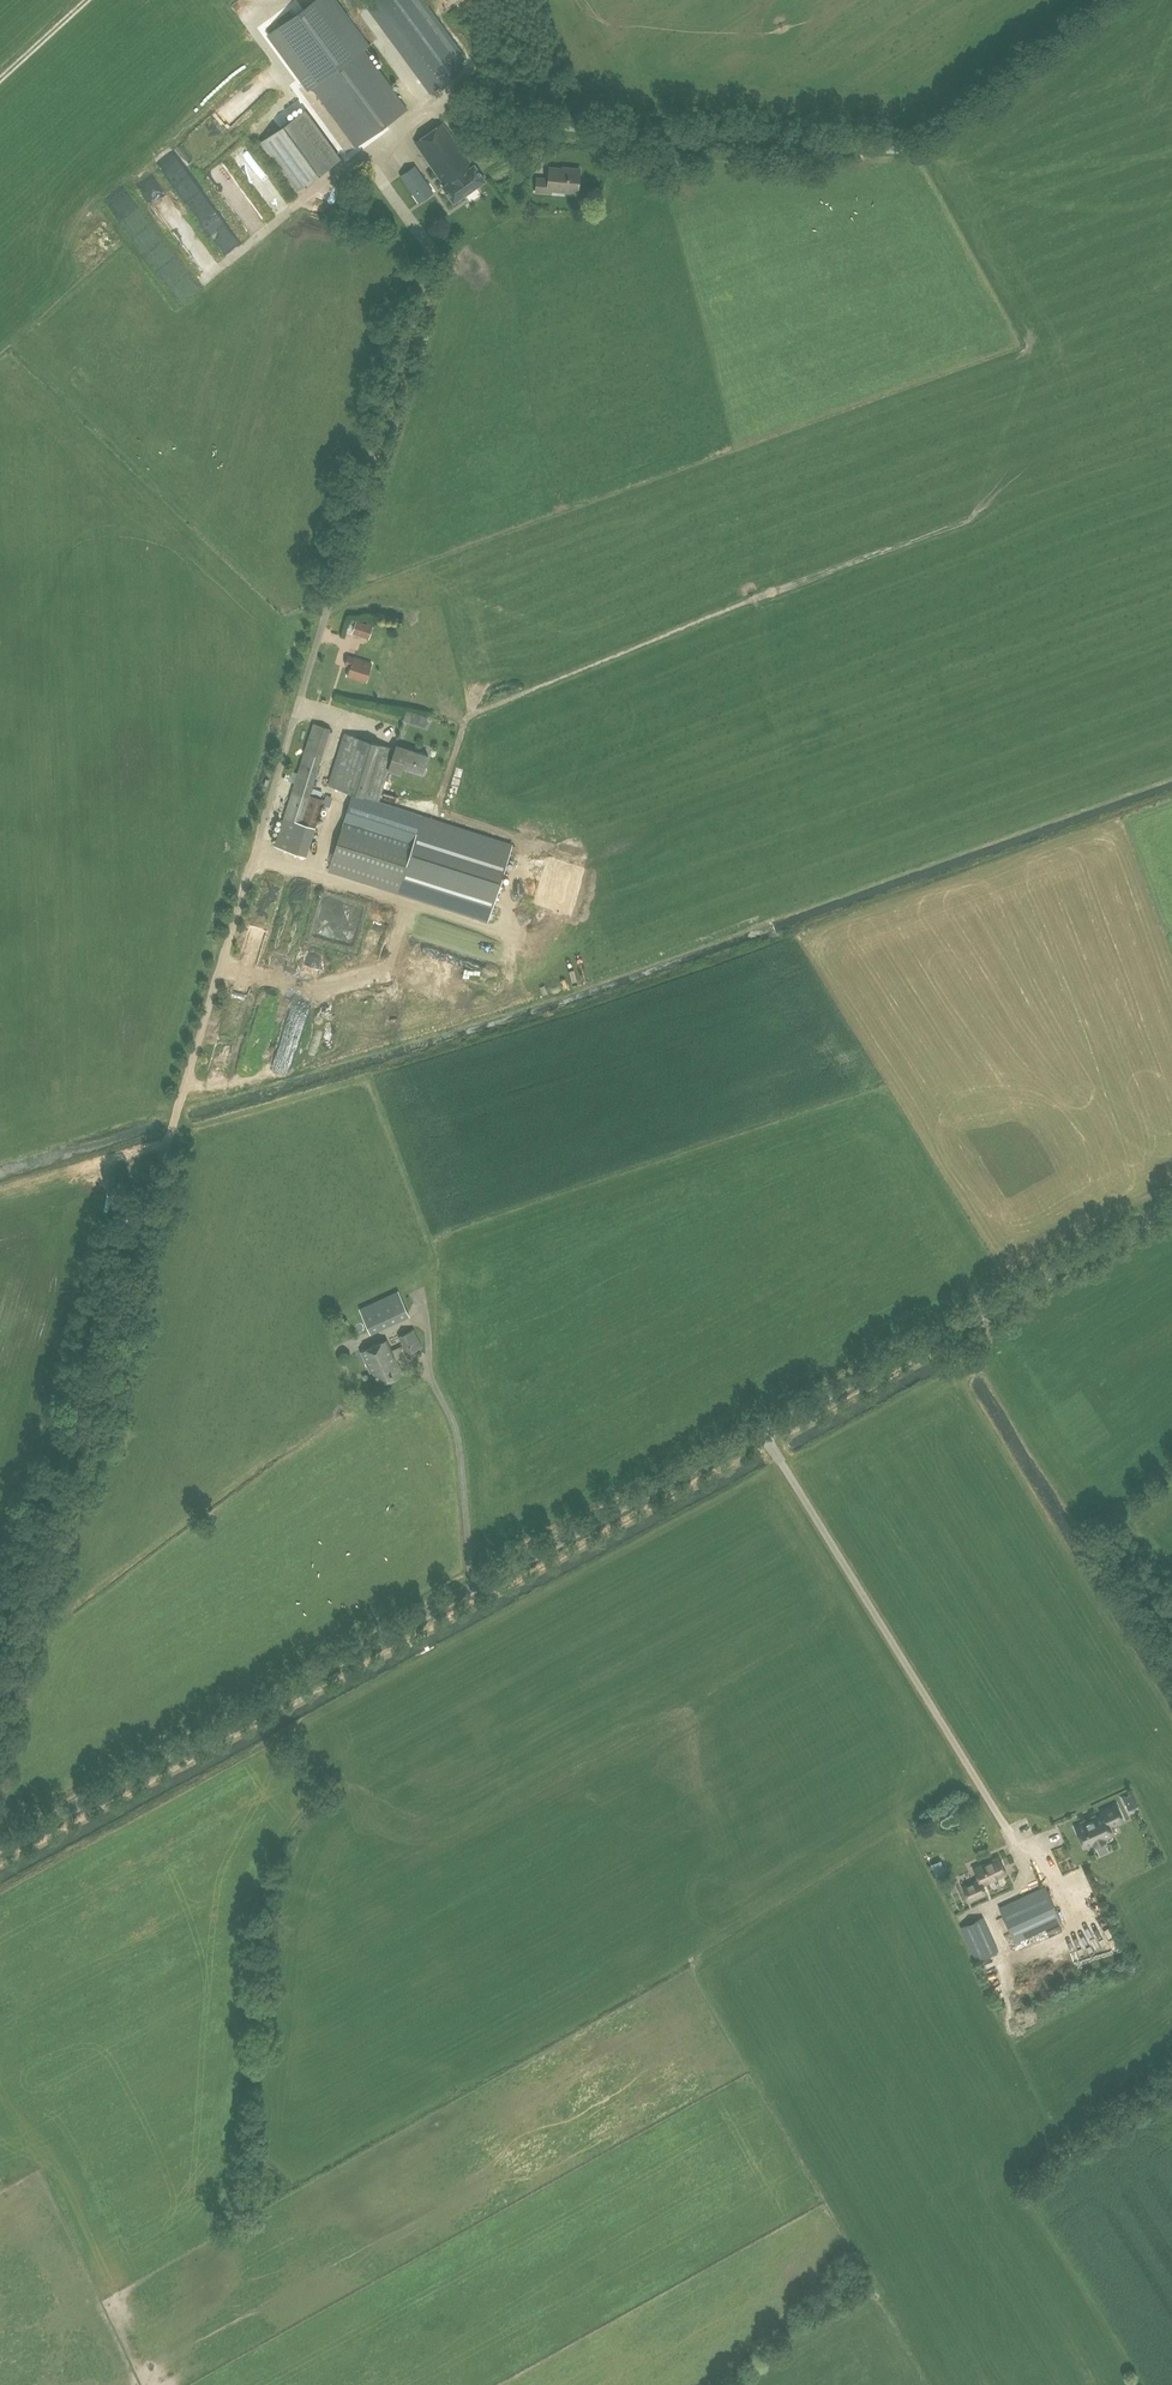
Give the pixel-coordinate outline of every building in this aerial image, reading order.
[(362,48),(366,45),(334,0),(313,0),(268,32),(308,87),(312,84),(356,145),(406,109),(362,48)] [(416,89),(410,95),(424,110),(430,105),(416,89)] [(253,99),(244,100),(246,111),(255,109),(253,99)] [(259,141),(294,190),(338,158),(303,109),(259,141)] [(444,185),(442,186),(453,203),(485,181),(474,165),(472,166),(470,164),(480,157),(475,149),(465,156),(443,123),(415,142),(444,185)] [(415,164),(390,182),(411,211),(436,193),(415,164)] [(235,173),(227,165),(211,180),(223,193),(234,182),(230,178),(235,173)] [(563,186),(578,188),(579,168),(568,167),(568,169),(549,167),(548,178),(536,177),(535,191),(551,192),(551,188),(563,189),(563,186)] [(170,179),(206,217),(212,211),(207,206),(215,199),(202,186),(200,188),(181,168),(170,179)] [(374,184),(375,177),(364,175),(362,181),(374,184)] [(160,198),(162,210),(173,208),(168,179),(146,183),(149,200),(160,198)] [(131,230),(138,225),(142,232),(154,225),(132,189),(113,200),(131,230)] [(356,620),(352,633),(369,638),(373,625),(356,620)] [(370,663),(352,657),(346,655),(344,664),(349,665),(346,676),(365,681),(370,663)] [(283,817),(314,826),(322,799),(309,795),(330,728),(312,723),(283,817)] [(401,773),(403,767),(407,753),(395,749),(345,732),(328,784),(379,800),(389,769),(401,773)] [(408,749),(407,753),(403,767),(423,774),(429,755),(408,749)] [(421,819),(414,839),(345,817),(339,833),(327,871),(397,893),(486,922),(511,848),(421,819)] [(264,881),(242,949),(278,960),(299,892),(264,881)] [(402,1289),(362,1301),(369,1324),(409,1313),(402,1289)] [(413,1329),(398,1337),(402,1345),(391,1350),(386,1339),(360,1351),(371,1374),(374,1372),(379,1385),(403,1374),(396,1359),(407,1354),(406,1353),(421,1346),(413,1329)] [(1112,1836),(1109,1827),(1123,1821),(1117,1807),(1102,1813),(1103,1817),(1076,1828),(1084,1848),(1093,1844),(1095,1847),(1105,1843),(1103,1840),(1112,1836)] [(974,1869),(978,1880),(963,1887),(968,1900),(985,1893),(982,1885),(1006,1874),(999,1858),(974,1869)] [(1015,1944),(1061,1923),(1045,1887),(999,1908),(1015,1944)] [(960,1927),(976,1961),(997,1951),(982,1917),(960,1927)]
